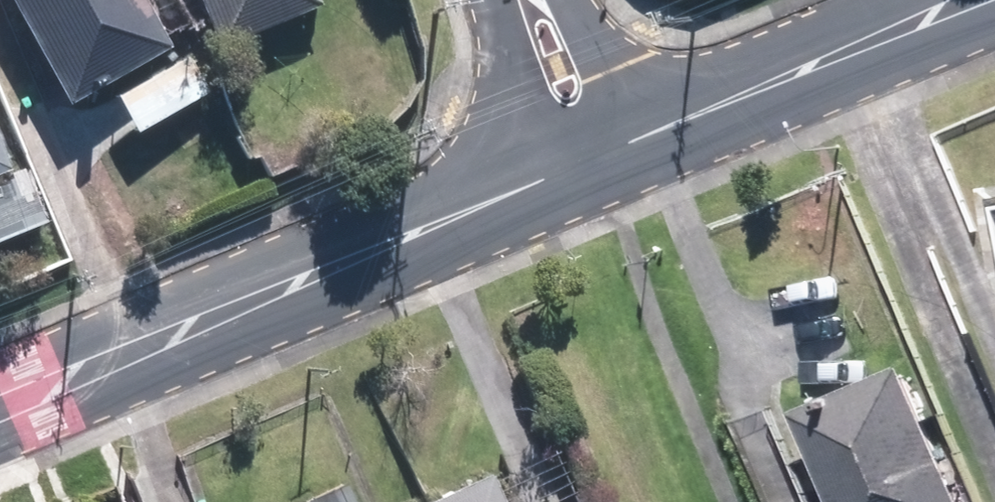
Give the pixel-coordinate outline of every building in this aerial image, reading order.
[(70,107),(176,53),(149,0),(16,0),(70,107)] [(221,43),(323,0),(203,0),(221,43)] [(161,71),(113,98),(135,138),(183,111),(161,71)] [(19,166),(0,120),(0,174),(19,166)] [(0,181),(0,244),(53,222),(31,169),(0,181)] [(911,361),(802,408),(843,501),(973,501),(911,361)] [(415,501),(507,501),(493,468),(415,501)] [(345,479),(305,498),(307,501),(356,501),(345,479)]
